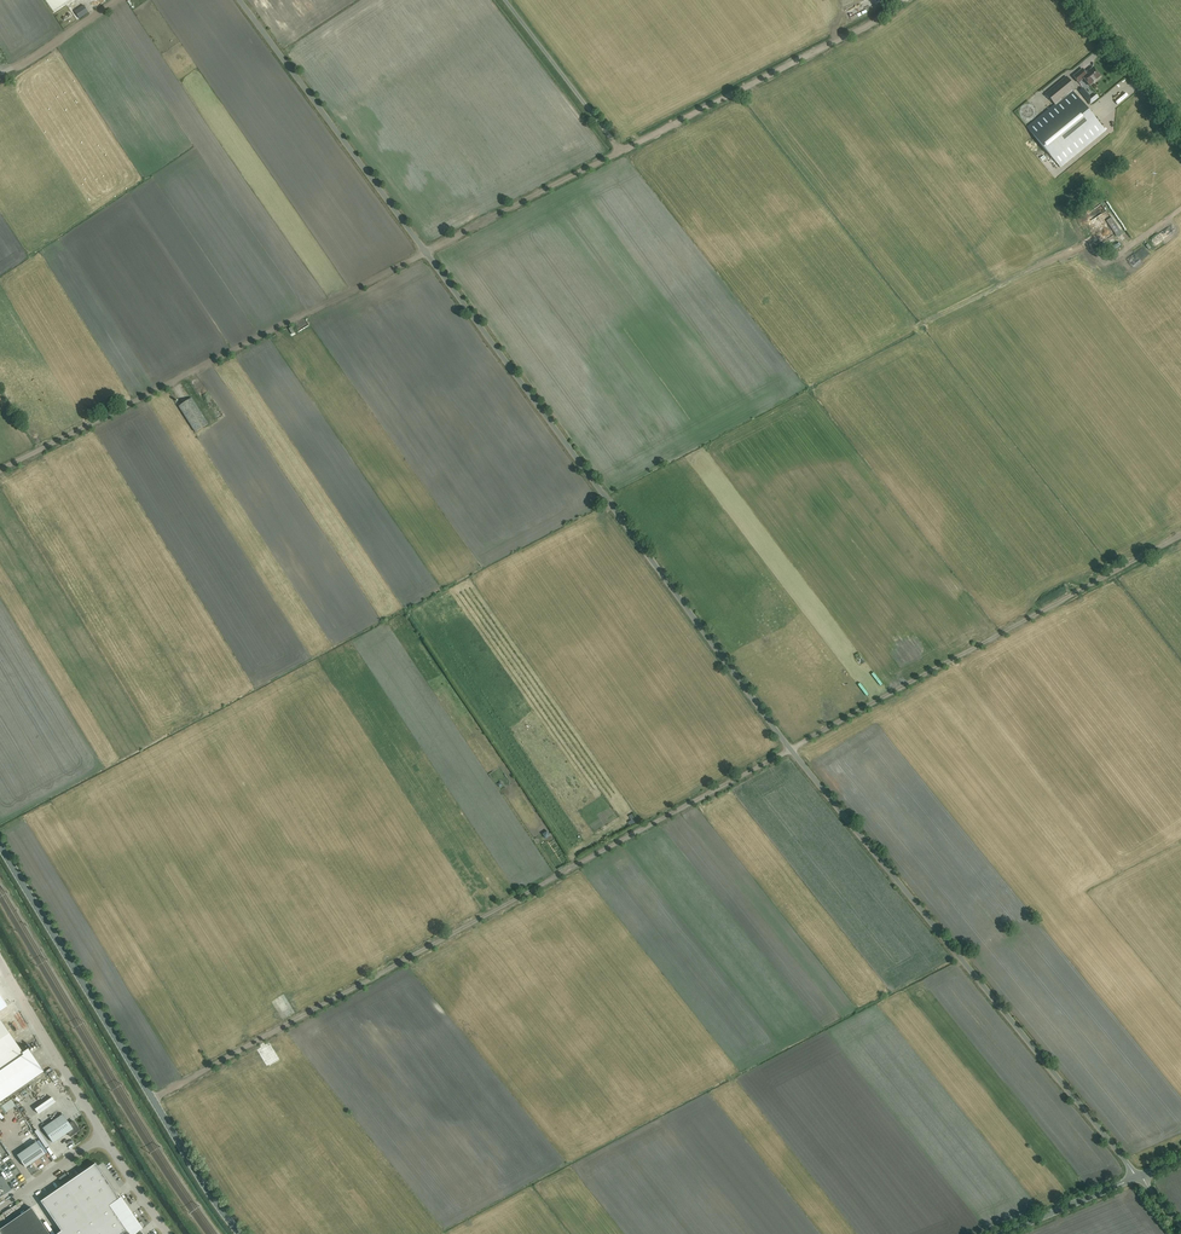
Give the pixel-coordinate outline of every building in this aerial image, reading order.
[(88,12),(83,5),(74,11),(79,18),(88,12)] [(1100,76),(1094,67),(1087,73),(1083,68),(1074,76),(1079,82),(1084,79),(1089,85),(1094,82),(1093,81),(1100,76)] [(1067,77),(1046,94),(1055,104),(1076,88),(1067,77)] [(1084,147),(1105,130),(1072,91),(1028,127),(1060,167),(1084,147)] [(1120,231),(1111,218),(1106,221),(1116,235),(1115,235),(1117,238),(1123,234),(1121,231),(1120,231)] [(195,433),(208,425),(208,424),(191,398),(178,406),(178,407),(195,433)] [(0,1020),(0,1102),(43,1072),(28,1049),(23,1053),(21,1049),(20,1050),(0,1020)] [(14,1106),(9,1100),(0,1106),(0,1107),(4,1113),(14,1106)] [(69,1124),(63,1114),(43,1128),(53,1143),(68,1133),(71,1137),(80,1130),(73,1121),(69,1124)] [(22,1143),(32,1138),(29,1132),(19,1137),(22,1143)] [(26,1167),(45,1154),(37,1142),(17,1155),(26,1167)] [(140,1231),(142,1229),(121,1198),(119,1198),(95,1164),(41,1201),(61,1231),(57,1233),(143,1233),(140,1231)] [(0,1229),(0,1233),(50,1233),(31,1208),(0,1229)]
